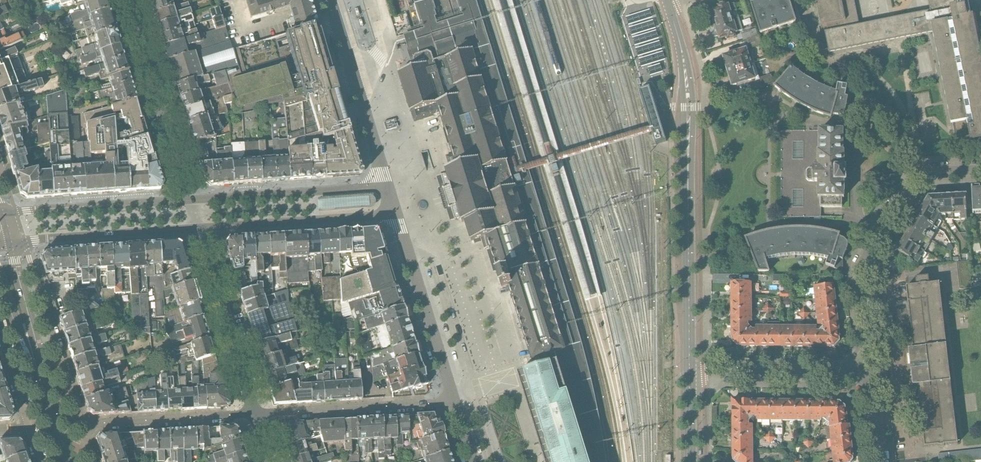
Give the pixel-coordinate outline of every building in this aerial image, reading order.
[(65,20),(67,24),(110,11),(106,0),(107,0),(106,0),(96,0),(78,5),(79,6),(78,6),(80,13),(71,16),(65,20)] [(178,6),(177,0),(150,0),(152,5),(151,5),(154,13),(178,6)] [(318,24),(312,4),(311,0),(267,0),(265,1),(264,0),(244,0),(250,19),(268,14),(268,15),(274,13),(273,12),(290,8),(291,11),(297,30),(318,24)] [(796,22),(789,0),(762,0),(751,3),(761,33),(772,29),(784,26),(796,22)] [(959,143),(970,140),(971,143),(980,141),(980,58),(973,16),(971,16),(968,4),(964,4),(963,0),(928,0),(930,11),(860,25),(855,0),(816,0),(821,26),(827,24),(828,31),(825,32),(829,53),(934,32),(956,143),(959,143)] [(753,13),(752,13),(748,1),(742,3),(745,15),(744,16),(745,19),(754,17),(753,13)] [(715,25),(739,17),(734,3),(727,6),(726,3),(717,5),(718,8),(710,11),(711,12),(709,13),(711,17),(712,17),(715,25)] [(158,25),(192,15),(192,14),(190,9),(181,12),(179,5),(178,6),(154,13),(158,25)] [(9,13),(5,6),(0,8),(0,17),(9,13)] [(212,20),(222,17),(219,6),(209,9),(212,20)] [(67,24),(60,26),(64,39),(86,32),(89,39),(116,31),(115,30),(116,30),(115,28),(115,27),(114,27),(111,17),(112,16),(110,11),(67,24)] [(627,17),(640,68),(648,66),(651,75),(663,72),(660,62),(666,60),(655,18),(653,19),(651,11),(627,17)] [(161,36),(195,26),(193,21),(192,15),(158,25),(161,36)] [(225,27),(222,17),(212,20),(216,30),(225,27)] [(739,17),(715,25),(717,31),(715,33),(717,37),(719,37),(719,38),(727,36),(728,38),(736,36),(735,33),(743,30),(739,17)] [(310,113),(341,104),(318,24),(297,30),(297,32),(287,35),(297,70),(309,110),(310,113)] [(161,36),(164,46),(198,36),(195,26),(161,36)] [(169,61),(230,42),(225,27),(216,30),(198,36),(164,46),(169,61)] [(26,39),(23,33),(18,34),(6,40),(5,38),(1,31),(0,32),(0,51),(26,39)] [(77,56),(74,57),(75,61),(76,60),(120,46),(119,42),(120,42),(119,40),(118,40),(116,31),(89,39),(91,46),(75,52),(77,56)] [(532,360),(557,352),(569,349),(519,186),(519,185),(514,168),(513,166),(487,87),(473,44),(471,37),(467,36),(456,39),(453,43),(455,49),(446,52),(434,56),(432,49),(427,47),(416,51),(414,55),(415,61),(398,67),(415,121),(417,128),(444,120),(454,154),(447,156),(450,168),(441,171),(445,187),(444,188),(447,198),(448,202),(450,208),(452,208),(457,224),(466,221),(472,241),(488,236),(498,272),(498,273),(502,287),(509,285),(532,360)] [(750,47),(761,44),(759,36),(747,40),(749,48),(750,47)] [(169,61),(173,73),(235,54),(234,51),(231,41),(230,42),(169,61)] [(120,46),(76,60),(77,63),(80,62),(82,66),(94,62),(94,63),(96,67),(102,65),(124,58),(123,53),(122,53),(120,46)] [(1,62),(6,60),(26,52),(25,49),(17,52),(15,48),(3,54),(4,56),(0,57),(0,62),(1,62)] [(309,110),(297,70),(249,84),(239,49),(234,51),(235,54),(238,68),(224,72),(228,84),(232,96),(234,103),(238,118),(285,104),(285,115),(309,110)] [(755,62),(752,55),(749,56),(748,50),(729,56),(727,55),(724,56),(723,58),(724,61),(726,61),(729,71),(755,62)] [(177,87),(224,72),(238,68),(235,54),(173,73),(177,87)] [(0,62),(0,94),(28,84),(17,56),(6,60),(0,62)] [(96,67),(83,71),(85,77),(85,78),(99,75),(100,80),(108,78),(129,71),(128,70),(128,69),(127,69),(124,58),(102,65),(96,67)] [(755,80),(760,79),(755,62),(729,71),(731,80),(730,81),(731,84),(733,85),(736,85),(737,83),(755,78),(755,80)] [(846,109),(847,105),(851,87),(838,84),(837,91),(832,90),(823,86),(818,84),(807,78),(805,77),(792,67),(775,86),(783,93),(791,98),(793,100),(798,103),(807,108),(811,110),(815,112),(824,115),(832,117),(833,115),(837,116),(839,116),(842,115),(844,114),(845,112),(846,109)] [(109,83),(102,85),(103,90),(132,81),(129,71),(108,78),(109,83)] [(224,72),(177,87),(181,99),(228,84),(224,72)] [(772,74),(761,77),(763,85),(774,82),(772,74)] [(0,94),(0,109),(32,100),(30,93),(38,90),(43,88),(40,80),(28,84),(0,94)] [(116,106),(137,99),(132,81),(111,88),(90,94),(92,104),(107,100),(107,107),(116,106)] [(184,111),(232,96),(228,84),(181,99),(184,111)] [(664,131),(665,131),(662,123),(661,123),(649,84),(643,86),(639,87),(651,127),(650,127),(652,135),(653,135),(656,144),(667,141),(664,131)] [(73,195),(71,168),(71,163),(70,146),(68,114),(67,114),(66,91),(47,96),(48,115),(48,117),(49,124),(50,143),(50,147),(50,153),(51,173),(52,197),(54,197),(54,196),(72,195),(72,196),(73,195)] [(189,125),(217,115),(228,113),(225,105),(234,103),(232,96),(184,111),(189,125)] [(88,144),(82,144),(86,195),(114,193),(112,149),(126,148),(126,145),(149,139),(149,138),(149,137),(148,137),(144,138),(143,135),(148,134),(146,130),(146,127),(137,100),(137,99),(116,106),(107,107),(84,115),(86,125),(88,143),(88,144)] [(877,110),(881,106),(876,100),(871,104),(877,110)] [(0,109),(0,126),(1,130),(2,131),(32,122),(25,102),(0,109)] [(350,131),(341,104),(310,113),(318,141),(322,139),(350,131)] [(191,134),(220,126),(218,119),(219,119),(217,115),(189,125),(188,124),(191,134)] [(80,116),(68,117),(70,145),(71,163),(71,168),(73,195),(86,195),(82,144),(82,143),(80,116)] [(32,122),(2,131),(6,145),(9,157),(25,152),(31,150),(27,136),(29,134),(37,131),(38,147),(50,143),(49,124),(48,117),(32,122)] [(285,119),(271,120),(272,140),(273,150),(274,158),(275,182),(290,181),(288,149),(286,129),(285,119)] [(393,120),(383,123),(386,131),(396,128),(393,120)] [(220,126),(191,134),(192,137),(193,142),(194,142),(194,143),(194,145),(195,145),(215,138),(219,137),(217,131),(222,130),(220,126)] [(322,139),(323,146),(325,178),(333,178),(359,176),(362,172),(350,131),(322,139)] [(846,183),(846,173),(846,169),(844,169),(844,153),(843,153),(844,131),(820,131),(820,153),(819,153),(819,169),(809,169),(807,172),(807,180),(809,182),(819,182),(819,198),(821,199),(821,208),(842,208),(843,199),(844,199),(844,183),(846,183)] [(210,186),(219,186),(216,156),(215,138),(195,145),(196,150),(196,151),(197,151),(198,155),(197,155),(198,157),(200,161),(199,162),(200,165),(201,165),(206,183),(210,186)] [(149,139),(126,145),(126,148),(126,154),(129,192),(136,191),(138,191),(143,191),(149,190),(160,189),(163,185),(161,177),(158,168),(158,167),(158,165),(157,165),(155,159),(156,159),(155,156),(152,148),(151,146),(152,145),(151,144),(150,144),(149,139)] [(260,183),(275,182),(274,158),(266,158),(265,142),(258,142),(259,143),(260,160),(259,160),(260,183)] [(259,143),(244,144),(244,147),(247,184),(260,183),(259,160),(260,160),(259,143)] [(244,144),(230,144),(230,148),(233,185),(247,184),(244,147),(244,144)] [(311,179),(325,178),(323,146),(309,147),(311,179)] [(309,147),(288,149),(290,181),(311,179),(309,147)] [(126,148),(112,149),(114,192),(119,192),(126,192),(129,192),(126,154),(126,148)] [(224,148),(216,149),(216,156),(219,186),(233,185),(230,148),(224,148)] [(25,152),(9,157),(15,176),(24,173),(23,170),(27,169),(24,160),(27,159),(25,152)] [(44,166),(37,166),(37,170),(37,183),(38,198),(52,197),(51,173),(50,153),(44,154),(44,160),(43,160),(44,166)] [(24,173),(15,176),(19,189),(37,183),(37,170),(24,173)] [(37,183),(19,189),(21,195),(27,199),(38,198),(37,183)] [(972,188),(973,215),(980,214),(980,188),(972,188)] [(319,212),(369,212),(369,193),(318,194),(319,212)] [(954,220),(967,220),(966,195),(952,196),(954,220)] [(946,220),(954,220),(952,196),(929,197),(940,215),(946,215),(946,220)] [(937,220),(940,215),(929,197),(917,218),(938,229),(942,222),(937,220)] [(911,229),(931,241),(935,235),(934,235),(938,229),(917,218),(911,229)] [(842,260),(843,260),(848,249),(848,247),(848,245),(848,243),(847,241),(845,240),(844,239),(839,237),(840,235),(836,233),(832,232),(823,230),(816,230),(814,229),(804,229),(797,229),(795,229),(785,229),(778,230),(767,232),(758,234),(746,239),(759,272),(770,272),(766,259),(780,256),(781,256),(795,255),(797,255),(811,255),(813,255),(826,258),(829,259),(826,265),(838,270),(842,260)] [(925,252),(931,241),(911,229),(904,240),(925,252)] [(378,257),(385,255),(379,234),(374,230),(373,230),(373,231),(362,231),(362,230),(349,231),(351,259),(370,257),(378,257)] [(341,301),(340,281),(352,277),(351,259),(349,231),(337,232),(327,232),(319,233),(322,265),(327,265),(327,279),(321,279),(323,302),(331,302),(341,301)] [(322,272),(322,265),(319,233),(306,234),(308,272),(315,272),(322,272)] [(309,280),(308,272),(306,234),(284,235),(286,274),(287,278),(287,281),(309,280)] [(287,278),(286,274),(284,235),(269,236),(272,268),(279,268),(279,279),(281,278),(287,278)] [(273,283),(272,268),(269,236),(253,237),(256,278),(257,284),(273,283)] [(250,278),(256,278),(253,237),(240,238),(242,269),(245,276),(250,276),(250,278)] [(234,272),(242,269),(240,238),(229,239),(225,244),(234,272)] [(925,252),(904,240),(898,251),(919,263),(925,252)] [(163,291),(193,282),(182,246),(177,242),(159,244),(163,291)] [(164,299),(163,291),(159,244),(144,245),(147,287),(154,286),(155,301),(164,300),(164,299)] [(127,246),(130,277),(131,296),(133,319),(134,335),(150,334),(149,318),(147,295),(147,287),(144,245),(127,246)] [(121,278),(130,277),(127,246),(111,247),(115,294),(122,294),(121,278)] [(115,300),(115,294),(111,247),(97,248),(99,277),(100,277),(106,277),(107,289),(102,289),(103,301),(115,300)] [(95,277),(99,277),(97,248),(86,249),(88,286),(89,294),(96,294),(95,283),(96,283),(95,277)] [(82,286),(88,286),(86,249),(74,250),(76,275),(81,275),(82,284),(82,286)] [(76,279),(76,275),(74,250),(44,252),(41,258),(41,260),(42,260),(46,275),(52,274),(52,276),(55,279),(62,278),(64,275),(68,275),(68,276),(68,279),(76,279)] [(378,257),(370,257),(351,259),(352,277),(340,281),(341,301),(341,306),(348,304),(354,322),(362,320),(364,319),(378,314),(403,306),(401,298),(398,288),(397,285),(395,286),(393,278),(386,255),(385,255),(378,257)] [(887,270),(911,267),(901,261),(891,263),(887,270)] [(958,271),(970,270),(969,261),(957,262),(958,271)] [(256,278),(250,278),(250,276),(245,276),(242,269),(234,272),(237,282),(240,292),(251,289),(257,287),(257,284),(256,278)] [(970,270),(958,271),(958,279),(971,278),(970,270)] [(956,427),(948,353),(953,353),(954,363),(980,360),(980,329),(951,332),(952,347),(947,347),(940,283),(930,284),(929,276),(916,278),(916,285),(907,286),(908,302),(909,302),(911,320),(914,349),(909,349),(913,386),(919,386),(924,432),(923,432),(925,448),(938,446),(938,447),(945,446),(958,444),(956,427)] [(971,278),(958,279),(959,288),(972,286),(971,278)] [(179,307),(199,301),(193,282),(163,291),(164,299),(170,297),(170,295),(175,294),(179,307)] [(732,297),(752,297),(752,282),(732,283),(732,297)] [(257,287),(251,289),(240,292),(243,303),(254,300),(265,297),(263,292),(263,290),(273,289),(273,283),(257,284),(257,287)] [(815,300),(836,298),(834,285),(814,287),(815,300)] [(247,315),(288,302),(288,290),(265,297),(254,300),(243,303),(247,315)] [(732,310),(752,310),(752,297),(732,297),(732,310)] [(817,313),(837,310),(836,298),(815,300),(817,313)] [(64,333),(91,324),(89,317),(88,312),(99,308),(89,299),(79,313),(60,319),(64,333)] [(179,323),(203,316),(199,301),(179,307),(174,309),(175,313),(179,323)] [(256,345),(289,334),(296,332),(288,302),(247,315),(256,345)] [(366,331),(373,329),(407,319),(403,306),(378,314),(364,319),(362,320),(366,331)] [(732,323),(749,322),(752,322),(752,310),(732,310),(732,323)] [(818,324),(838,322),(837,310),(817,313),(818,324)] [(344,322),(343,322),(342,314),(339,311),(336,312),(337,314),(333,315),(333,323),(332,323),(332,329),(345,328),(344,322)] [(194,343),(210,338),(203,316),(179,323),(179,324),(166,328),(166,333),(173,343),(192,338),(194,343)] [(68,346),(99,337),(97,331),(112,325),(109,319),(91,324),(64,333),(68,346)] [(380,352),(414,341),(411,331),(407,319),(373,329),(377,341),(380,352)] [(732,341),(735,344),(751,327),(749,325),(749,322),(732,323),(732,341)] [(821,329),(838,344),(841,342),(838,322),(818,324),(818,326),(823,325),(823,327),(821,329)] [(756,347),(768,347),(768,326),(756,326),(756,330),(756,347)] [(768,347),(781,347),(781,326),(768,326),(768,347)] [(781,347),(792,347),(792,326),(781,326),(781,347)] [(792,347),(804,347),(804,326),(792,326),(792,347)] [(804,347),(817,347),(817,331),(817,327),(804,326),(804,347)] [(738,347),(756,347),(756,330),(753,329),(751,327),(735,344),(738,347)] [(835,347),(838,344),(821,329),(819,331),(817,331),(817,347),(835,347)] [(260,359),(287,350),(298,347),(296,338),(291,339),(289,334),(256,345),(260,359)] [(72,360),(102,350),(100,344),(107,342),(105,335),(99,337),(68,346),(72,360)] [(198,361),(202,359),(215,356),(210,338),(194,343),(187,345),(173,349),(178,367),(183,365),(191,363),(198,361)] [(372,369),(419,354),(414,341),(380,352),(371,355),(372,369)] [(76,373),(105,364),(106,364),(124,358),(120,345),(102,350),(72,360),(76,373)] [(265,375),(298,365),(295,357),(290,359),(287,350),(260,359),(265,375)] [(373,382),(388,377),(422,367),(419,354),(372,369),(373,382)] [(215,356),(202,359),(203,365),(217,361),(215,356)] [(349,400),(348,376),(347,359),(334,360),(334,365),(337,401),(349,400)] [(560,360),(525,371),(553,461),(590,461),(560,360)] [(206,409),(204,385),(204,382),(199,382),(198,371),(199,371),(198,361),(191,363),(192,384),(194,409),(206,409)] [(203,365),(203,375),(220,370),(217,361),(203,365)] [(269,388),(291,381),(297,379),(303,377),(302,374),(305,373),(302,363),(298,365),(265,375),(269,388)] [(116,370),(107,373),(105,364),(76,373),(79,382),(81,389),(125,375),(123,368),(116,370)] [(348,376),(349,400),(362,400),(359,364),(353,364),(353,376),(348,376)] [(181,410),(194,409),(192,384),(186,384),(185,377),(184,377),(183,365),(178,367),(181,410)] [(324,402),(337,401),(334,365),(322,366),(323,375),(324,402)] [(168,411),(181,410),(178,367),(166,370),(166,375),(168,411)] [(422,367),(388,377),(390,386),(392,393),(413,387),(413,390),(416,389),(417,390),(422,388),(422,387),(424,386),(428,385),(422,367)] [(204,382),(204,385),(224,383),(220,370),(203,375),(204,382)] [(109,393),(119,390),(118,384),(120,383),(127,381),(125,375),(81,389),(85,400),(109,393)] [(156,412),(168,411),(166,375),(160,376),(160,378),(154,379),(156,412)] [(312,402),(324,402),(323,375),(316,376),(317,384),(311,384),(312,402)] [(297,403),(312,402),(311,384),(303,384),(303,377),(297,379),(291,381),(294,392),(297,403)] [(137,413),(156,412),(154,379),(147,381),(147,382),(135,384),(136,395),(129,397),(130,402),(128,403),(129,407),(137,404),(137,413)] [(273,399),(294,392),(291,381),(269,388),(273,399)] [(224,383),(204,385),(206,409),(227,407),(230,403),(224,383)] [(131,412),(129,407),(128,403),(130,402),(129,397),(126,388),(119,390),(109,393),(116,414),(131,413),(131,412)] [(10,421),(14,415),(11,407),(12,407),(11,403),(10,403),(8,395),(7,391),(6,390),(0,393),(0,421),(10,421)] [(274,405),(297,403),(294,392),(273,399),(274,405)] [(93,415),(116,414),(109,393),(85,400),(88,412),(93,415)] [(749,422),(752,419),(732,400),(733,427),(753,427),(753,426),(756,426),(757,421),(757,419),(753,423),(749,422)] [(754,417),(757,417),(758,400),(732,400),(752,419),(754,417)] [(757,421),(770,421),(770,400),(758,400),(757,417),(757,419),(757,421)] [(770,421),(783,421),(783,400),(770,400),(770,421)] [(783,421),(795,421),(796,400),(783,400),(783,421)] [(800,421),(808,421),(808,400),(796,400),(795,421),(795,425),(800,425),(800,421)] [(808,421),(819,421),(820,401),(808,400),(808,421)] [(824,419),(827,422),(843,404),(840,401),(820,401),(819,421),(820,421),(822,420),(822,419),(824,419)] [(830,426),(848,424),(846,406),(843,404),(827,422),(830,424),(830,426)] [(419,441),(443,434),(439,418),(435,416),(434,416),(433,415),(408,416),(409,429),(417,427),(417,425),(419,425),(421,431),(416,432),(419,441)] [(395,417),(397,445),(397,451),(404,449),(404,445),(403,445),(403,435),(410,435),(409,429),(408,416),(395,417)] [(391,445),(397,445),(395,417),(383,418),(385,456),(391,456),(391,445)] [(385,458),(385,456),(383,418),(370,419),(372,449),(377,448),(378,453),(378,459),(385,458)] [(358,448),(356,419),(344,420),(345,441),(345,445),(346,456),(345,456),(345,461),(359,461),(358,448)] [(372,454),(372,449),(370,419),(356,419),(358,448),(364,447),(365,454),(372,454)] [(321,436),(323,443),(345,441),(344,420),(331,421),(320,422),(321,436)] [(320,422),(305,423),(293,423),(286,424),(282,430),(287,447),(299,443),(305,441),(310,440),(321,436),(320,422)] [(831,441),(851,438),(849,424),(848,425),(848,424),(830,426),(830,427),(826,427),(828,440),(831,440),(831,441)] [(217,447),(241,439),(238,430),(234,427),(208,428),(209,441),(211,440),(211,448),(217,447)] [(733,439),(753,439),(753,427),(733,427),(733,439)] [(203,451),(211,448),(211,440),(209,441),(208,428),(196,429),(197,450),(203,450),(203,451)] [(184,461),(191,461),(191,457),(197,457),(197,450),(196,429),(182,430),(184,461)] [(182,430),(169,431),(171,456),(171,457),(177,457),(177,461),(184,461),(182,430)] [(157,458),(156,431),(144,432),(144,443),(145,455),(146,461),(152,461),(152,458),(157,458)] [(171,456),(169,431),(156,431),(157,458),(158,461),(165,461),(165,456),(171,456)] [(127,448),(144,443),(144,432),(101,434),(97,440),(102,456),(127,448)] [(423,459),(449,451),(443,434),(419,441),(417,442),(419,449),(420,448),(423,459)] [(832,454),(852,451),(851,438),(831,441),(832,454)] [(210,461),(211,461),(245,452),(241,439),(217,447),(219,453),(208,456),(210,461)] [(733,451),(753,450),(753,439),(733,439),(733,451)] [(8,461),(27,457),(23,444),(18,440),(0,441),(0,446),(3,456),(0,457),(0,461),(7,461),(8,461)] [(291,459),(314,452),(324,449),(323,443),(306,448),(305,441),(299,443),(287,447),(291,459)] [(334,459),(333,453),(335,452),(333,446),(324,449),(314,452),(291,459),(292,461),(325,461),(334,459)] [(132,460),(136,459),(134,452),(129,454),(127,448),(102,456),(104,461),(126,461),(132,460)] [(753,450),(733,451),(733,460),(735,461),(754,461),(753,450)] [(951,461),(970,461),(980,461),(980,450),(950,454),(951,461)] [(449,451),(423,459),(424,461),(452,461),(449,451)] [(853,460),(852,451),(832,454),(833,461),(852,461),(853,460)] [(245,452),(211,461),(248,461),(245,452)]
